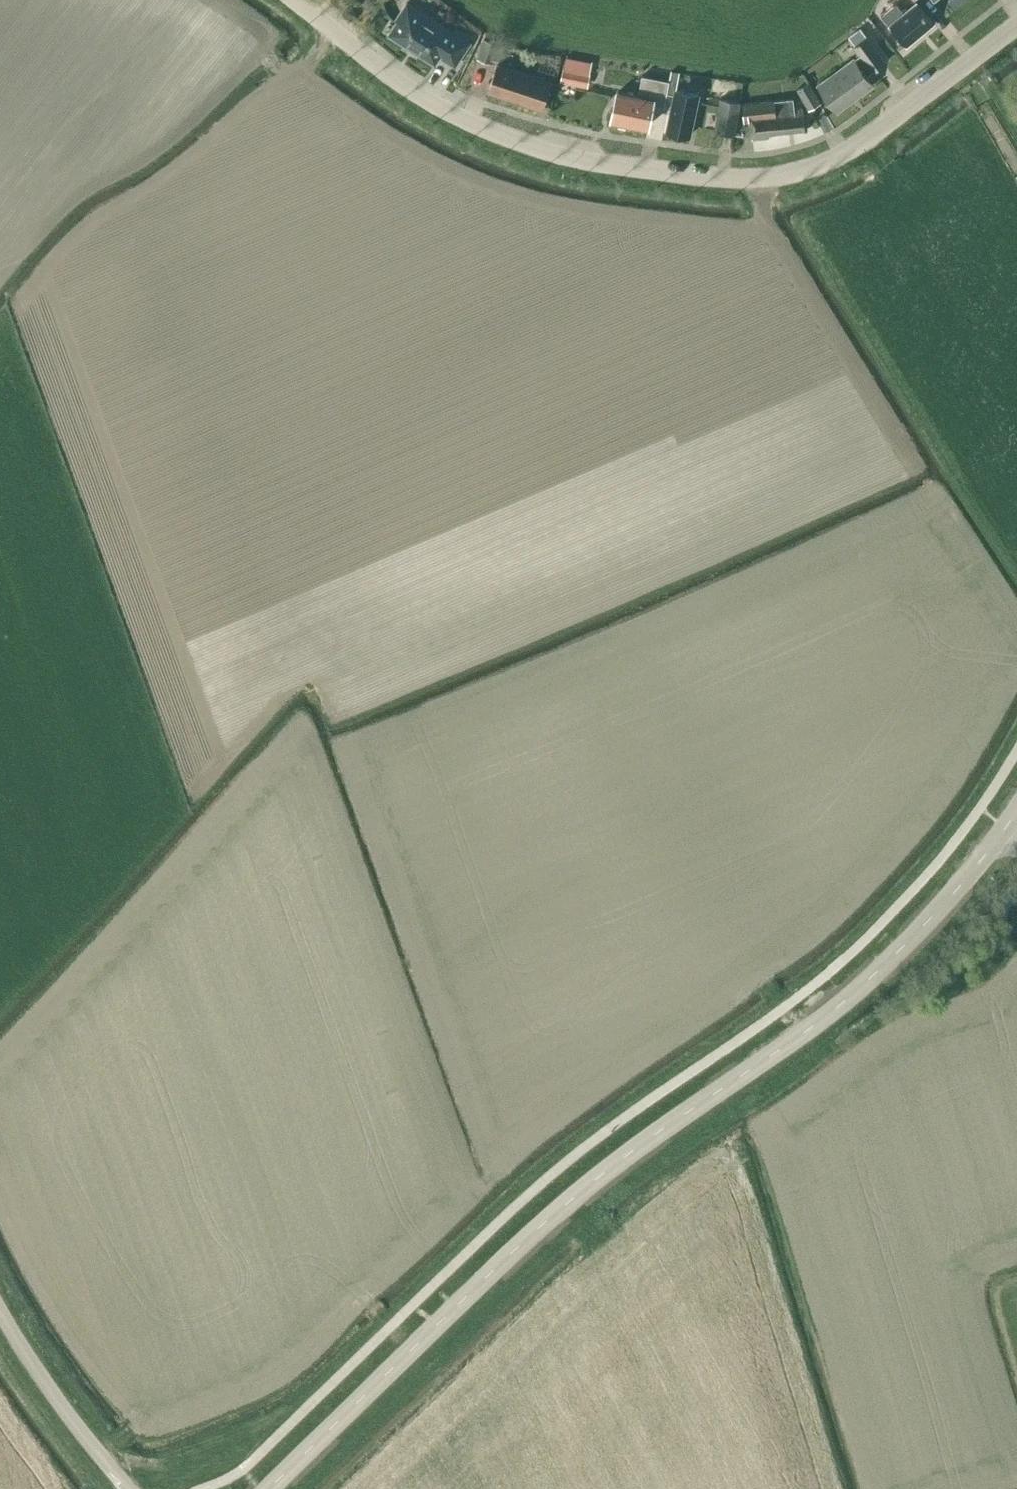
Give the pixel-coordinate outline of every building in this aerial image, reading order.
[(906,45),(933,22),(916,2),(901,14),(896,8),(883,19),(906,45)] [(438,54),(454,64),(470,38),(454,28),(451,32),(405,3),(395,18),(398,19),(389,33),(434,62),(438,54)] [(847,36),(854,46),(866,36),(877,28),(870,19),(847,36)] [(817,84),(837,110),(872,84),(865,75),(884,61),(866,36),(854,46),(860,55),(854,59),(853,57),(817,84)] [(476,57),(494,63),(496,59),(499,60),(504,45),(483,38),(476,57)] [(587,86),(593,61),(566,55),(560,81),(587,86)] [(488,90),(541,108),(548,86),(533,81),(534,77),(496,64),(488,90)] [(642,74),(638,95),(617,90),(611,123),(629,127),(630,123),(647,127),(652,104),(664,106),(669,80),(642,74)] [(819,103),(808,82),(797,88),(808,109),(819,103)] [(666,131),(689,135),(697,93),(674,88),(666,131)] [(714,131),(734,135),(740,102),(720,98),(714,131)] [(750,119),(752,139),(767,137),(766,133),(805,129),(803,107),(794,108),(793,98),(743,103),(745,120),(750,119)]
